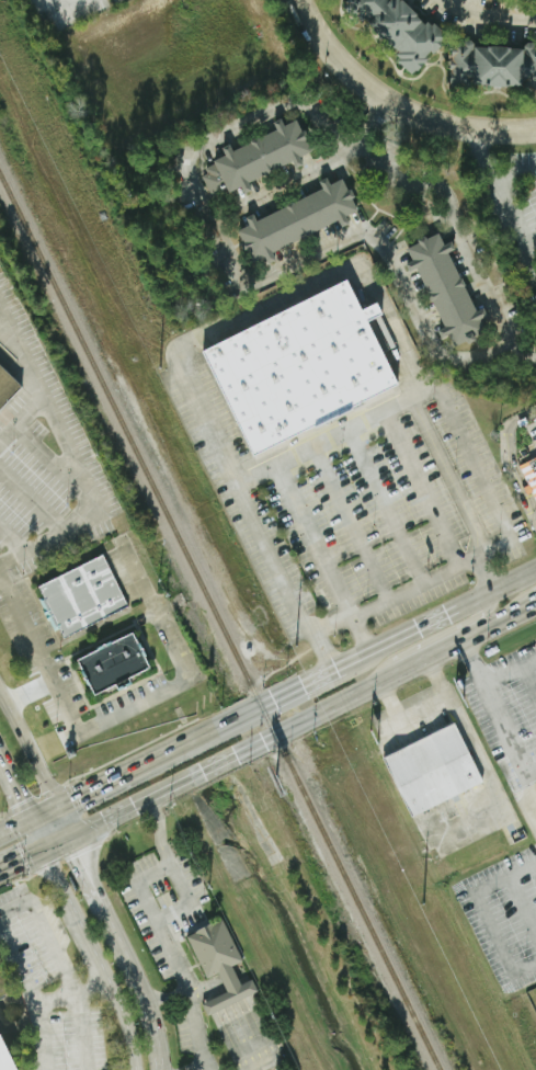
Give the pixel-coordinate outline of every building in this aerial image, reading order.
[(345,1),(346,0),(400,0),(404,0),(418,13),(417,14),(422,20),(421,21),(424,23),(427,20),(432,24),(434,21),(449,36),(433,53),(431,50),(425,56),(429,58),(417,70),(415,69),(411,73),(397,60),(400,58),(396,54),(399,50),(390,43),(388,44),(373,29),(374,27),(365,20),(363,22),(358,19),(356,22),(341,8),(346,2),(345,1)] [(535,45),(533,43),(528,43),(524,45),(524,48),(510,48),(510,47),(488,46),(488,47),(474,47),(474,45),(470,41),(466,41),(464,43),(452,43),(452,58),(453,58),(453,60),(449,60),(449,70),(452,70),(452,71),(451,72),(451,88),(461,88),(464,91),(469,91),(472,88),(474,84),(486,84),(486,87),(489,87),(489,86),(493,86),(493,88),(501,89),(501,87),(505,86),(506,87),(509,88),(510,86),(523,86),(523,90),(526,93),(529,93),(534,91),(535,91),(535,45)] [(297,119),(205,168),(207,173),(201,178),(208,193),(227,185),(230,193),(313,150),(297,119)] [(321,190),(255,219),(253,215),(244,219),(248,226),(236,230),(250,261),(357,213),(341,177),(320,186),(321,190)] [(409,246),(448,349),(484,334),(479,319),(478,319),(448,242),(442,244),(437,234),(409,246)] [(201,352),(252,457),(397,385),(365,322),(383,315),(375,303),(361,309),(345,280),(201,352)] [(22,387),(0,410),(0,365),(22,387)] [(535,504),(535,457),(517,466),(535,504)] [(62,638),(58,628),(54,630),(37,599),(43,596),(37,587),(103,554),(128,606),(62,638)] [(79,661),(133,635),(150,670),(96,696),(79,661)] [(380,760),(452,725),(480,783),(409,818),(380,760)] [(207,1015),(201,1004),(224,992),(226,991),(217,974),(207,978),(186,937),(221,920),(242,961),(231,967),(240,984),(251,979),(256,991),(230,1004),(207,1015)] [(0,1041),(15,1069),(0,1069),(0,1041)]
